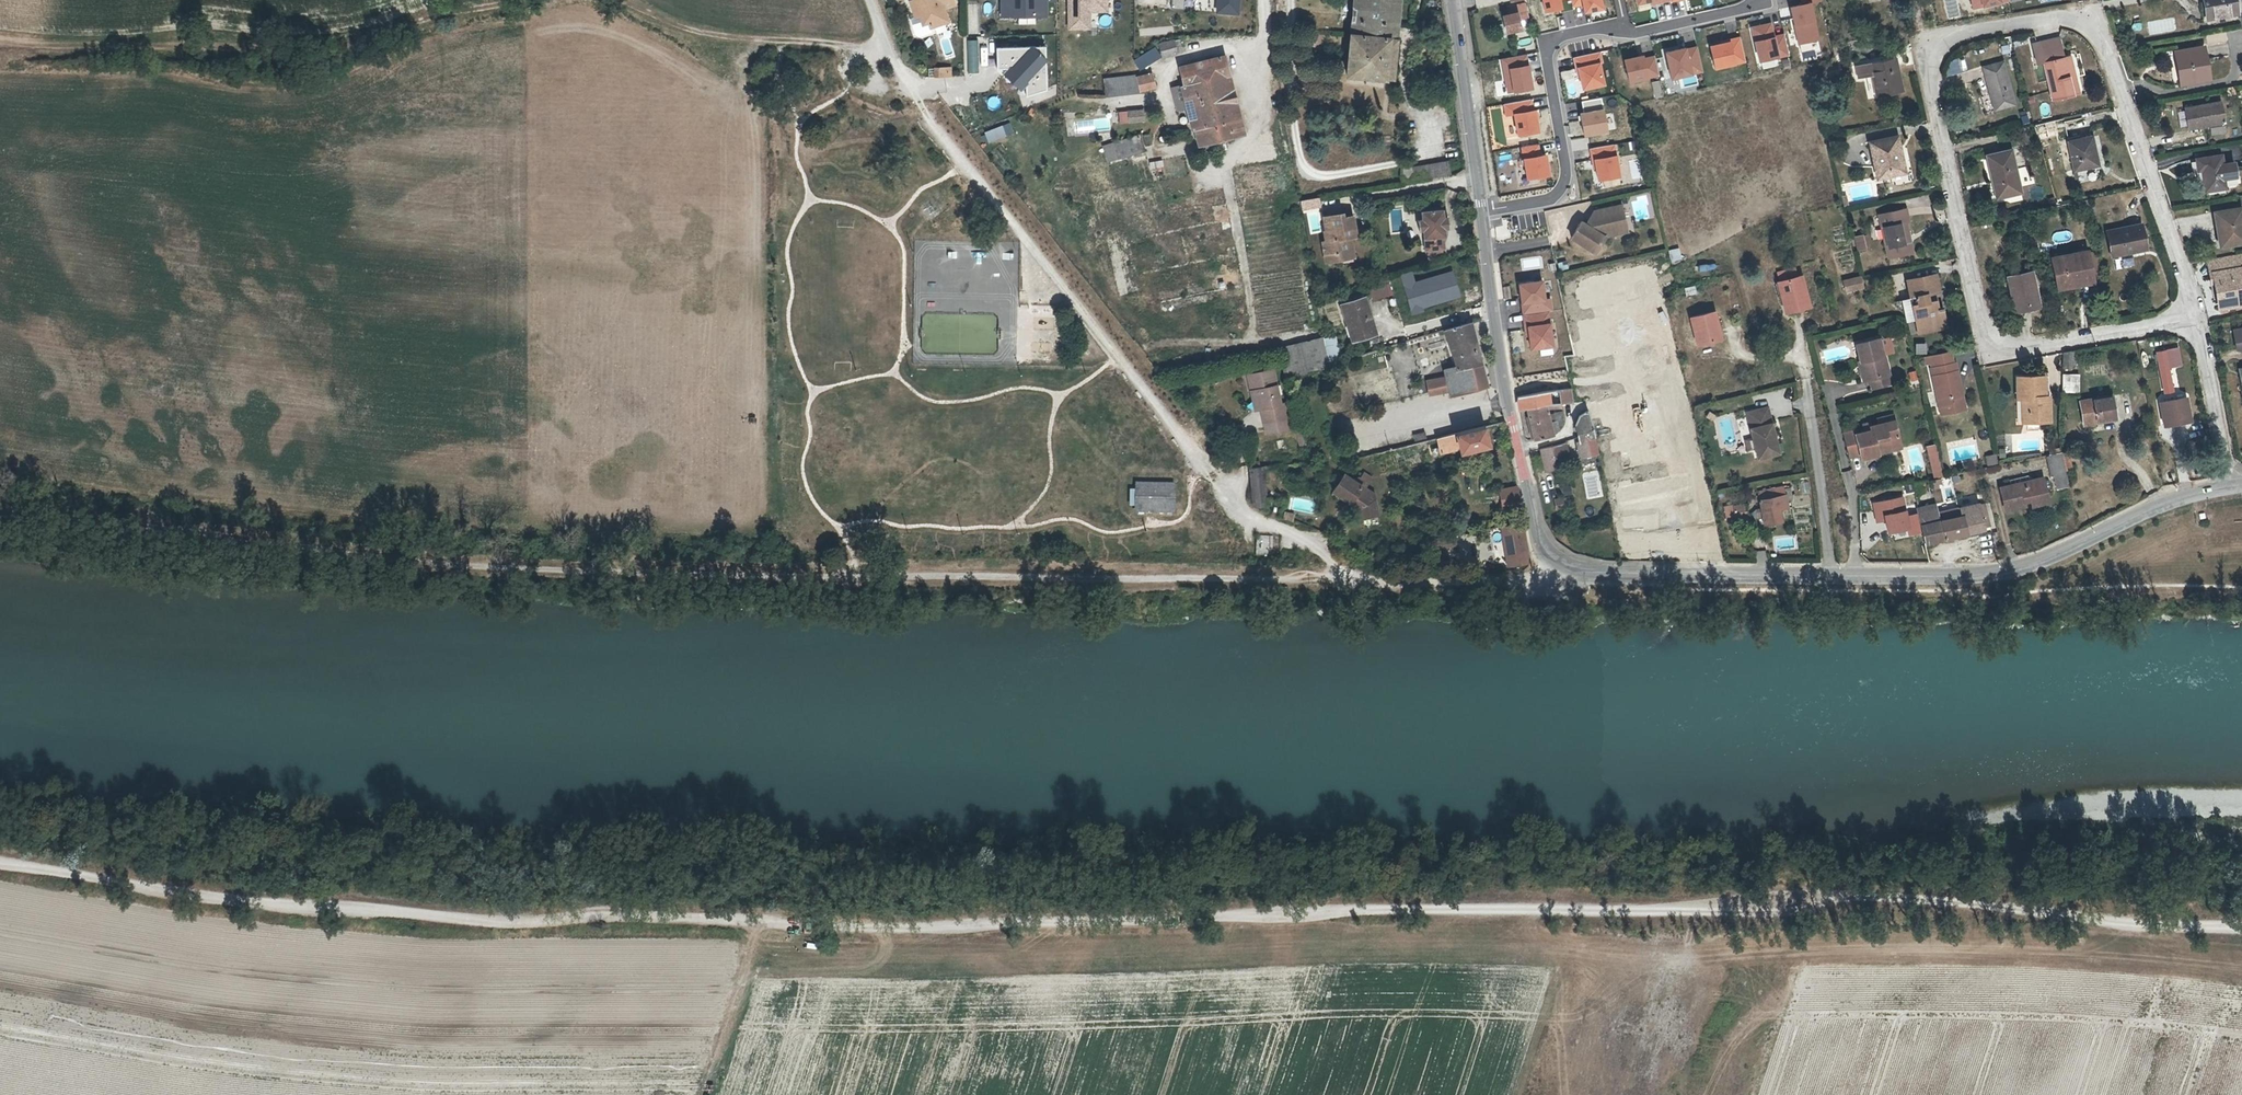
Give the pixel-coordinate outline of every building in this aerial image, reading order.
[(928,3),(922,5),(920,2),(917,0),(916,0),(907,3),(912,19),(918,17),(922,25),(926,24),(929,30),(946,23),(941,10),(952,6),(950,0),(927,0),(928,3)] [(998,16),(1046,16),(1046,0),(998,0),(998,16)] [(1067,29),(1091,29),(1091,15),(1106,15),(1106,0),(1067,0),(1067,29)] [(1216,13),(1238,15),(1239,0),(1217,0),(1216,13)] [(1345,74),(1392,79),(1400,0),(1352,0),(1345,74)] [(1543,14),(1562,10),(1560,1),(1563,0),(1540,0),(1543,14)] [(1572,11),(1601,8),(1601,0),(1571,0),(1572,11)] [(1801,4),(1790,6),(1799,45),(1820,40),(1812,3),(1821,1),(1820,0),(1800,0),(1801,4)] [(1971,9),(2008,2),(2008,0),(1969,0),(1971,9)] [(2203,20),(2238,14),(2236,0),(2199,0),(2203,20)] [(1514,7),(1516,14),(1502,17),(1505,33),(1519,30),(1517,22),(1525,20),(1522,5),(1514,7)] [(917,34),(929,30),(926,24),(922,25),(918,17),(912,19),(917,34)] [(1773,22),(1751,26),(1758,61),(1779,58),(1789,56),(1784,33),(1775,35),(1773,22)] [(2038,59),(2049,101),(2075,95),(2071,78),(2065,79),(2059,55),(2054,35),(2027,41),(2032,61),(2038,59)] [(1730,42),(1711,46),(1716,68),(1746,61),(1740,37),(1729,39),(1730,42)] [(1171,41),(1157,44),(1160,57),(1174,54),(1171,41)] [(1697,46),(1666,52),(1671,78),(1702,72),(1697,46)] [(2178,87),(2210,80),(2204,47),(2171,52),(2178,87)] [(1308,57),(1307,48),(1295,49),(1296,58),(1308,57)] [(1601,52),(1572,58),(1576,77),(1578,76),(1581,90),(1606,85),(1601,62),(1603,62),(1601,52)] [(2071,78),(2064,53),(2059,55),(2065,79),(2071,78)] [(1527,54),(1501,58),(1506,91),(1532,87),(1527,54)] [(1644,55),(1623,59),(1628,82),(1658,76),(1654,56),(1644,58),(1644,55)] [(1182,86),(1195,84),(1202,119),(1204,128),(1192,130),(1196,146),(1198,146),(1199,150),(1209,147),(1208,143),(1241,136),(1237,119),(1226,121),(1216,78),(1227,76),(1222,57),(1178,67),(1182,86)] [(1957,58),(1944,61),(1948,76),(1961,73),(1957,58)] [(1858,83),(1870,81),(1875,101),(1902,95),(1894,62),(1855,70),(1858,83)] [(2003,63),(1983,68),(1994,108),(2014,104),(2003,63)] [(1122,77),(1126,95),(1139,93),(1139,91),(1152,88),(1148,74),(1135,77),(1135,76),(1122,77)] [(1237,119),(1227,76),(1216,78),(1226,121),(1237,119)] [(1111,78),(1115,95),(1126,95),(1122,77),(1111,78)] [(1111,78),(1101,79),(1103,96),(1115,95),(1111,78)] [(1185,109),(1189,122),(1202,119),(1195,84),(1182,86),(1180,86),(1184,100),(1179,101),(1181,109),(1185,109)] [(1601,97),(1581,101),(1583,113),(1579,113),(1583,135),(1608,130),(1601,97)] [(1531,100),(1503,104),(1505,115),(1513,114),(1516,135),(1538,131),(1535,110),(1533,111),(1531,100)] [(2188,129),(2207,125),(2206,122),(2223,119),(2220,102),(2185,109),(2188,129)] [(1140,110),(1127,111),(1128,119),(1141,119),(1140,110)] [(1191,130),(1192,130),(1204,128),(1202,119),(1189,122),(1191,130)] [(1114,139),(1117,152),(1104,156),(1122,216),(1146,209),(1147,211),(1160,208),(1153,185),(1143,151),(1133,153),(1133,151),(1142,149),(1138,133),(1114,139)] [(1896,136),(1869,141),(1878,177),(1900,172),(1895,148),(1899,147),(1896,136)] [(2091,138),(2068,144),(2074,171),(2097,165),(2091,138)] [(1117,152),(1114,139),(1100,142),(1104,156),(1117,152)] [(1538,144),(1520,147),(1525,176),(1548,172),(1544,152),(1539,153),(1538,144)] [(1616,145),(1590,148),(1593,169),(1595,168),(1596,180),(1620,177),(1616,145)] [(1990,184),(1995,183),(2000,201),(2020,196),(2008,152),(1983,159),(1990,184)] [(2200,173),(2204,192),(2224,189),(2234,187),(2234,184),(2233,179),(2231,166),(2220,168),(2218,158),(2194,163),(2196,173),(2200,173)] [(1402,169),(1404,184),(1408,184),(1417,182),(1446,178),(1453,177),(1451,161),(1402,169)] [(2028,166),(2018,169),(2022,185),(2032,183),(2028,166)] [(2220,245),(2230,243),(2230,239),(2241,236),(2241,217),(2240,206),(2213,211),(2220,245)] [(1580,223),(1569,239),(1593,255),(1603,239),(1615,237),(1613,230),(1624,227),(1619,208),(1593,214),(1594,220),(1591,225),(1588,222),(1585,227),(1580,223)] [(1446,238),(1446,231),(1445,219),(1444,211),(1423,212),(1423,220),(1419,221),(1420,232),(1424,232),(1426,252),(1445,251),(1444,238),(1446,238)] [(1325,261),(1339,259),(1338,255),(1352,252),(1350,242),(1348,241),(1348,237),(1356,236),(1353,216),(1343,217),(1343,213),(1323,217),(1326,230),(1323,230),(1325,241),(1322,241),(1325,261)] [(1892,229),(1880,232),(1887,262),(1911,257),(1904,228),(1908,227),(1905,214),(1890,217),(1892,229)] [(1510,218),(1502,219),(1503,226),(1496,227),(1498,240),(1512,238),(1510,218)] [(2137,226),(2104,233),(2109,258),(2143,251),(2137,226)] [(1624,227),(1613,230),(1615,237),(1625,234),(1624,227)] [(1853,237),(1857,251),(1869,247),(1865,233),(1853,237)] [(2079,239),(2045,246),(2054,288),(2071,284),(2072,287),(2089,284),(2079,239)] [(1671,262),(1681,259),(1678,247),(1668,250),(1671,262)] [(974,251),(974,261),(987,261),(987,251),(974,251)] [(2088,282),(2096,280),(2091,254),(2083,255),(2088,282)] [(2205,262),(2209,278),(2241,272),(2241,255),(2205,262)] [(1413,269),(1399,273),(1409,316),(1422,313),(1421,306),(1459,296),(1452,269),(1415,278),(1413,269)] [(1776,276),(1778,284),(1776,284),(1783,316),(1807,310),(1800,278),(1795,279),(1793,272),(1776,276)] [(2209,278),(2215,311),(2241,306),(2241,300),(2241,299),(2241,272),(2209,278)] [(2011,312),(2024,310),(2025,313),(2036,311),(2028,276),(2004,281),(2011,312)] [(1541,278),(1516,282),(1527,349),(1551,346),(1541,278)] [(1850,281),(1853,291),(1860,290),(1859,282),(1858,280),(1850,281)] [(1843,293),(1853,291),(1850,281),(1841,284),(1843,293)] [(1368,290),(1373,302),(1393,294),(1389,282),(1368,290)] [(1905,287),(1916,334),(1940,329),(1937,318),(1935,308),(1928,309),(1926,302),(1939,299),(1936,289),(1931,290),(1929,282),(1905,287)] [(1170,293),(1161,294),(1164,308),(1173,306),(1170,293)] [(1373,334),(1363,299),(1340,306),(1351,341),(1373,334)] [(1714,313),(1690,319),(1696,346),(1720,341),(1714,313)] [(1940,329),(1916,334),(1917,339),(1946,333),(1942,317),(1937,318),(1940,329)] [(1440,370),(1443,378),(1446,390),(1448,396),(1485,386),(1470,323),(1443,330),(1444,331),(1453,366),(1440,370)] [(2229,331),(2232,351),(2239,350),(2241,352),(2241,329),(2229,331)] [(1305,342),(1314,371),(1328,366),(1323,339),(1305,342)] [(1431,352),(1445,350),(1443,339),(1429,342),(1431,352)] [(1289,379),(1314,371),(1305,342),(1282,346),(1283,353),(1289,379)] [(1926,342),(1915,343),(1915,355),(1927,354),(1926,342)] [(1854,348),(1858,365),(1862,365),(1866,382),(1868,381),(1870,391),(1889,386),(1883,360),(1881,360),(1877,344),(1854,348)] [(2153,352),(2160,392),(2168,391),(2161,351),(2153,352)] [(1449,352),(1417,359),(1418,366),(1451,359),(1449,352)] [(2060,370),(2069,370),(2069,354),(2060,356),(2060,370)] [(1939,371),(1953,368),(1950,357),(1937,359),(1939,371)] [(1927,361),(1938,413),(1951,411),(1950,407),(1961,404),(1953,368),(1939,371),(1937,359),(1927,361)] [(1862,365),(1858,365),(1856,366),(1859,383),(1866,382),(1862,365)] [(1255,389),(1258,408),(1261,423),(1285,418),(1282,403),(1278,404),(1271,369),(1245,374),(1248,390),(1255,389)] [(2062,392),(2079,392),(2079,373),(2062,373),(2062,392)] [(1427,395),(1446,390),(1443,378),(1425,383),(1427,395)] [(2024,402),(2024,428),(2046,428),(2047,402),(2044,402),(2044,382),(2017,382),(2016,402),(2024,402)] [(1252,409),(1258,408),(1255,389),(1248,390),(1252,409)] [(1559,391),(1561,404),(1572,402),(1572,401),(1570,389),(1559,391)] [(1545,406),(1543,393),(1517,397),(1519,409),(1525,408),(1545,406)] [(2090,421),(2091,424),(2113,419),(2107,397),(2077,403),(2082,423),(2090,421)] [(1561,404),(1545,406),(1525,408),(1532,438),(1551,435),(1557,428),(1556,425),(1563,423),(1562,413),(1554,414),(1556,423),(1549,424),(1546,410),(1561,408),(1561,404)] [(1963,417),(1961,404),(1950,407),(1951,411),(1938,413),(1940,423),(1963,417)] [(2183,405),(2156,409),(2160,430),(2186,426),(2183,405)] [(1585,410),(1586,412),(1590,427),(1606,423),(1601,406),(1585,410)] [(1766,411),(1745,416),(1755,461),(1777,456),(1766,411)] [(1577,439),(1579,448),(1593,445),(1593,442),(1590,427),(1586,412),(1578,415),(1574,423),(1577,438),(1577,439)] [(1261,423),(1263,433),(1287,429),(1285,418),(1261,423)] [(1864,460),(1875,458),(1873,453),(1883,451),(1883,453),(1899,449),(1891,418),(1875,421),(1876,427),(1867,429),(1868,432),(1861,434),(1852,436),(1851,432),(1840,435),(1846,460),(1857,458),(1858,460),(1864,458),(1864,460)] [(1454,432),(1458,449),(1459,452),(1487,445),(1482,425),(1454,432)] [(1859,427),(1861,434),(1868,432),(1867,429),(1866,426),(1859,427)] [(1300,428),(1294,429),(1297,444),(1303,444),(1300,428)] [(1413,433),(1414,440),(1425,439),(1424,432),(1413,433)] [(1435,437),(1438,447),(1439,453),(1458,449),(1454,432),(1435,437)] [(2006,435),(1996,435),(1996,448),(2006,448),(2006,435)] [(1579,448),(1577,439),(1575,440),(1578,454),(1594,451),(1594,447),(1580,450),(1579,448)] [(1551,446),(1552,453),(1567,450),(1565,441),(1551,446)] [(1539,449),(1543,468),(1547,471),(1556,469),(1555,466),(1552,453),(1551,446),(1539,449)] [(1932,482),(1941,480),(1934,447),(1924,450),(1932,482)] [(1873,453),(1875,458),(1899,452),(1899,449),(1883,453),(1883,451),(1873,453)] [(1570,463),(1567,450),(1552,453),(1555,466),(1570,463)] [(1996,454),(1985,456),(1986,465),(1998,463),(1996,454)] [(2047,458),(2054,492),(2065,489),(2058,456),(2047,458)] [(1267,510),(1265,466),(1251,466),(1254,505),(1267,510)] [(1359,503),(1360,509),(1361,517),(1377,514),(1373,492),(1364,486),(1366,482),(1358,476),(1351,479),(1343,473),(1331,491),(1344,499),(1347,495),(1359,503)] [(2022,506),(2029,504),(2045,501),(2041,482),(1998,491),(2003,514),(2023,510),(2022,506)] [(1138,483),(1138,512),(1173,513),(1173,484),(1138,483)] [(1515,486),(1498,491),(1501,507),(1519,504),(1515,486)] [(1570,494),(1570,486),(1561,486),(1561,494),(1570,494)] [(1781,487),(1757,492),(1763,525),(1778,522),(1777,513),(1785,511),(1781,487)] [(1344,499),(1360,509),(1359,503),(1347,495),(1344,499)] [(1905,496),(1874,503),(1878,521),(1889,519),(1892,530),(1911,526),(1905,496)] [(1562,499),(1552,501),(1554,509),(1564,507),(1562,499)] [(2047,509),(2045,501),(2029,504),(2030,512),(2047,509)] [(1731,505),(1722,507),(1725,521),(1746,518),(1743,504),(1731,506),(1731,505)] [(1980,532),(1980,530),(1978,523),(1985,521),(1981,506),(1975,507),(1974,506),(1954,511),(1956,519),(1935,524),(1932,508),(1915,512),(1922,544),(1980,532)] [(1503,543),(1506,561),(1510,560),(1511,565),(1527,561),(1526,559),(1529,558),(1526,544),(1523,545),(1522,539),(1525,539),(1521,523),(1504,526),(1502,527),(1505,543),(1503,543)] [(1256,535),(1255,555),(1272,555),(1273,535),(1256,535)]
